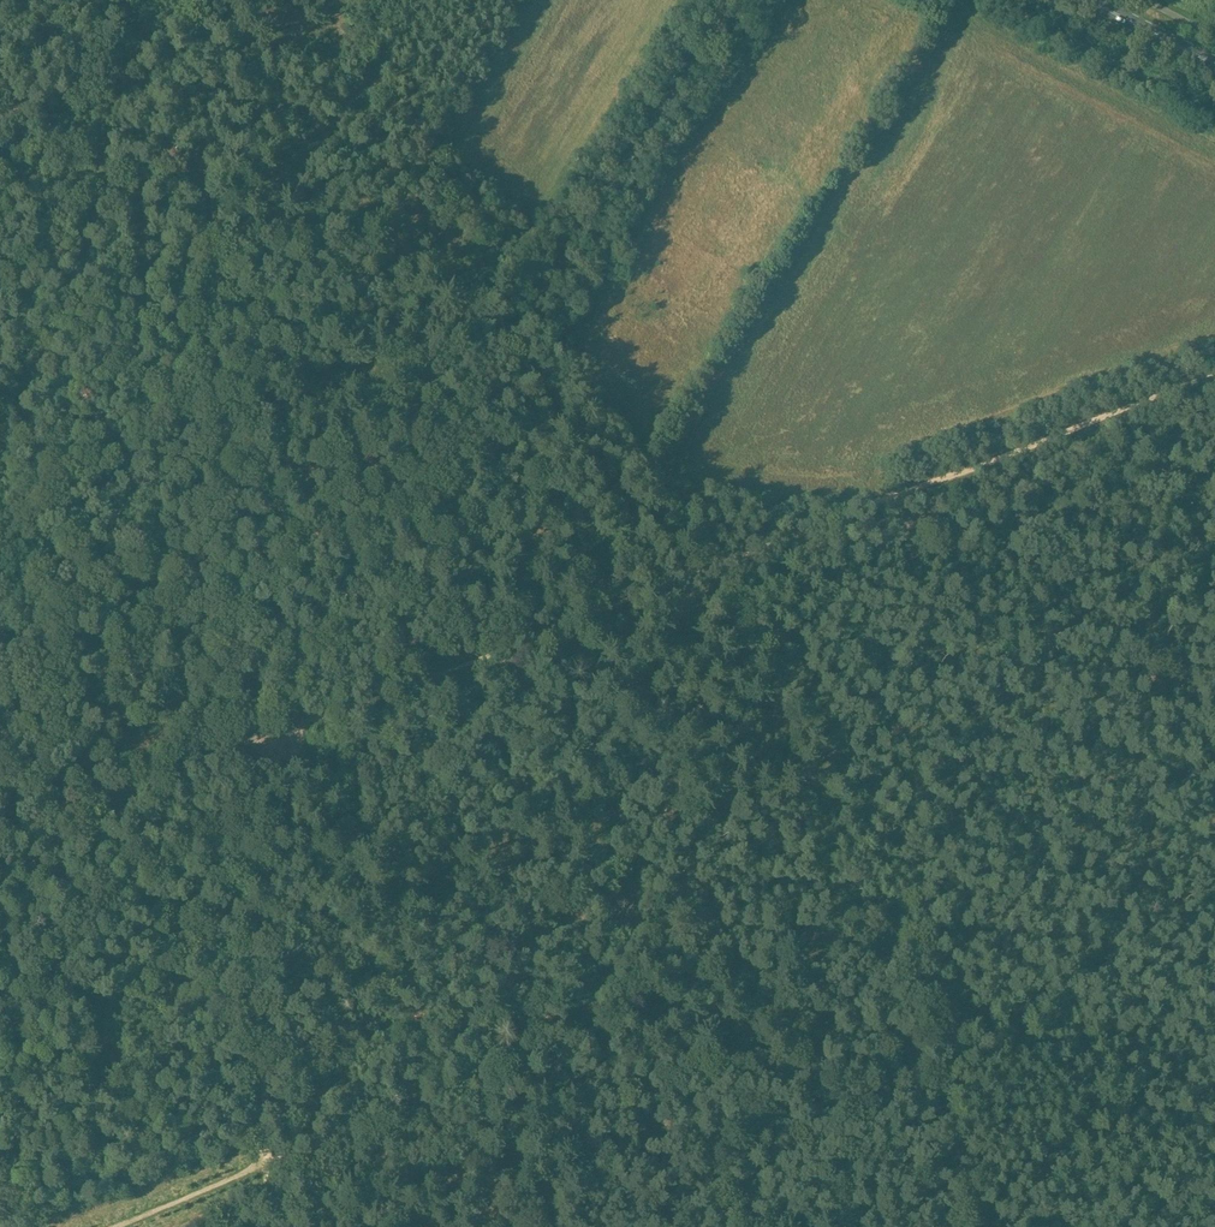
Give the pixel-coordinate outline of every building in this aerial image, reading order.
[(231,18),(245,18),(245,7),(231,7),(231,18)]
